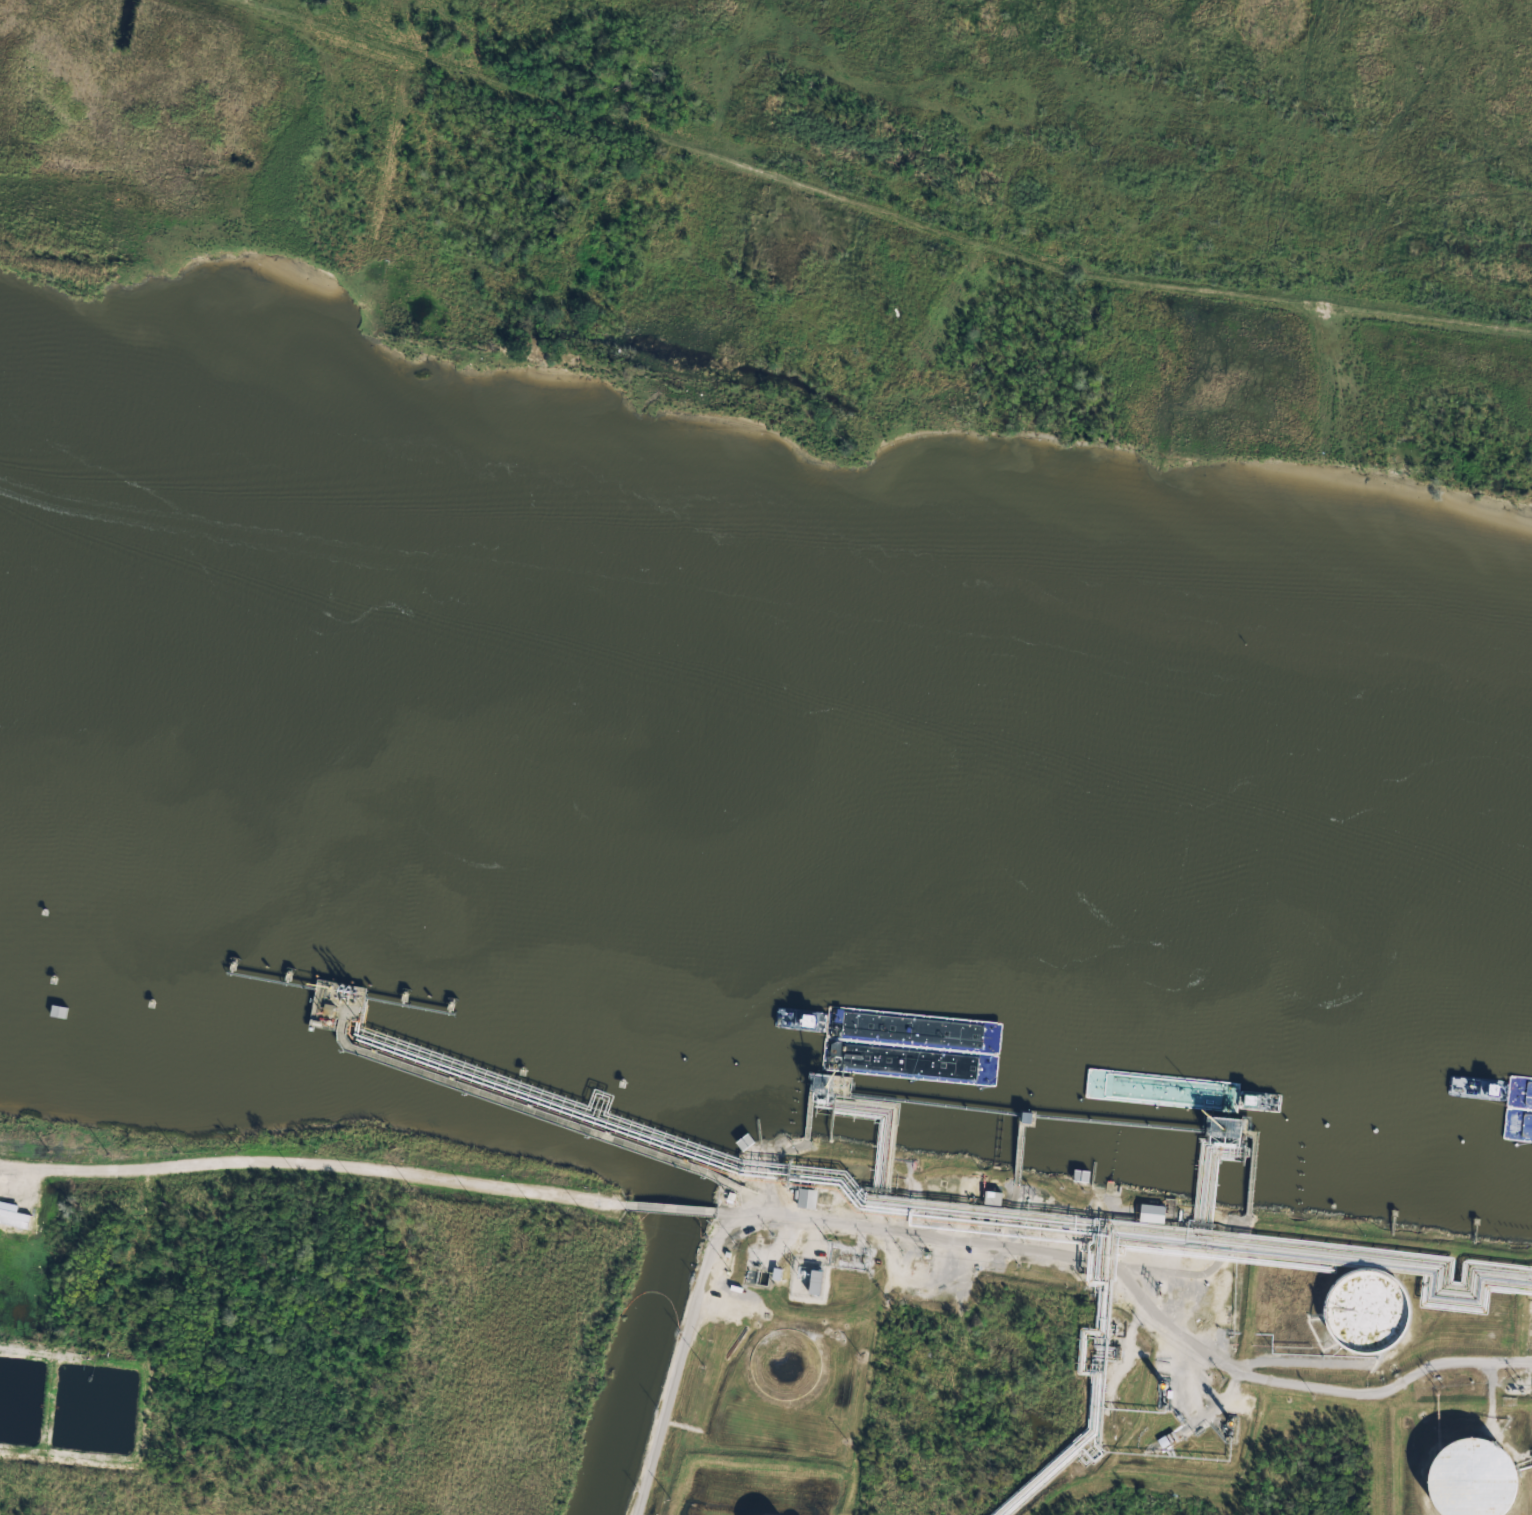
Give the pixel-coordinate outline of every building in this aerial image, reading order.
[(816,1208),(817,1189),(798,1188),(797,1207),(816,1208)] [(984,1203),(1000,1204),(1002,1192),(985,1190),(984,1203)] [(27,1229),(31,1215),(17,1211),(19,1205),(0,1200),(0,1222),(27,1229)] [(1164,1222),(1165,1205),(1140,1204),(1139,1221),(1164,1222)]
